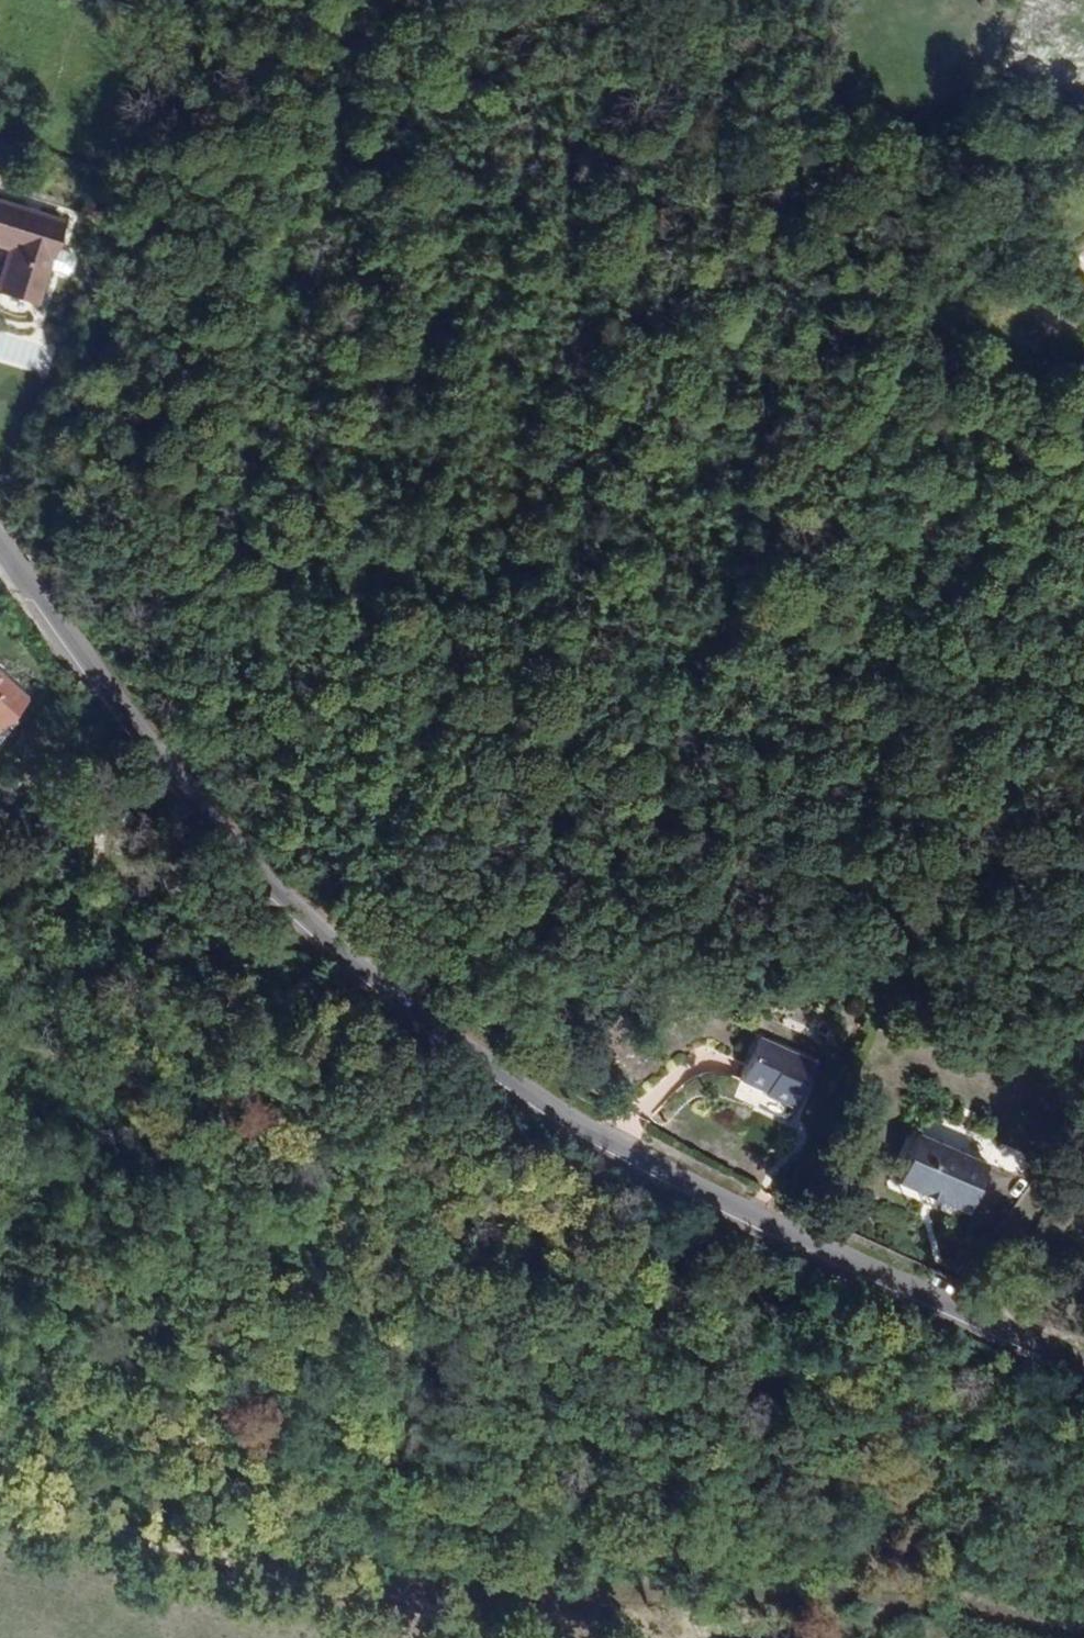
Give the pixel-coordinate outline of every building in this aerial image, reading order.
[(65,249),(49,244),(58,217),(0,199),(0,243),(5,244),(0,262),(0,288),(32,299),(43,263),(60,269),(67,264),(68,254),(65,249)] [(0,661),(0,708),(22,676),(0,661)] [(22,676),(0,708),(0,712),(4,715),(27,680),(22,676)] [(756,1087),(753,1100),(795,1109),(808,1052),(746,1039),(736,1083),(756,1087)] [(960,1204),(980,1156),(911,1127),(891,1174),(960,1204)]
